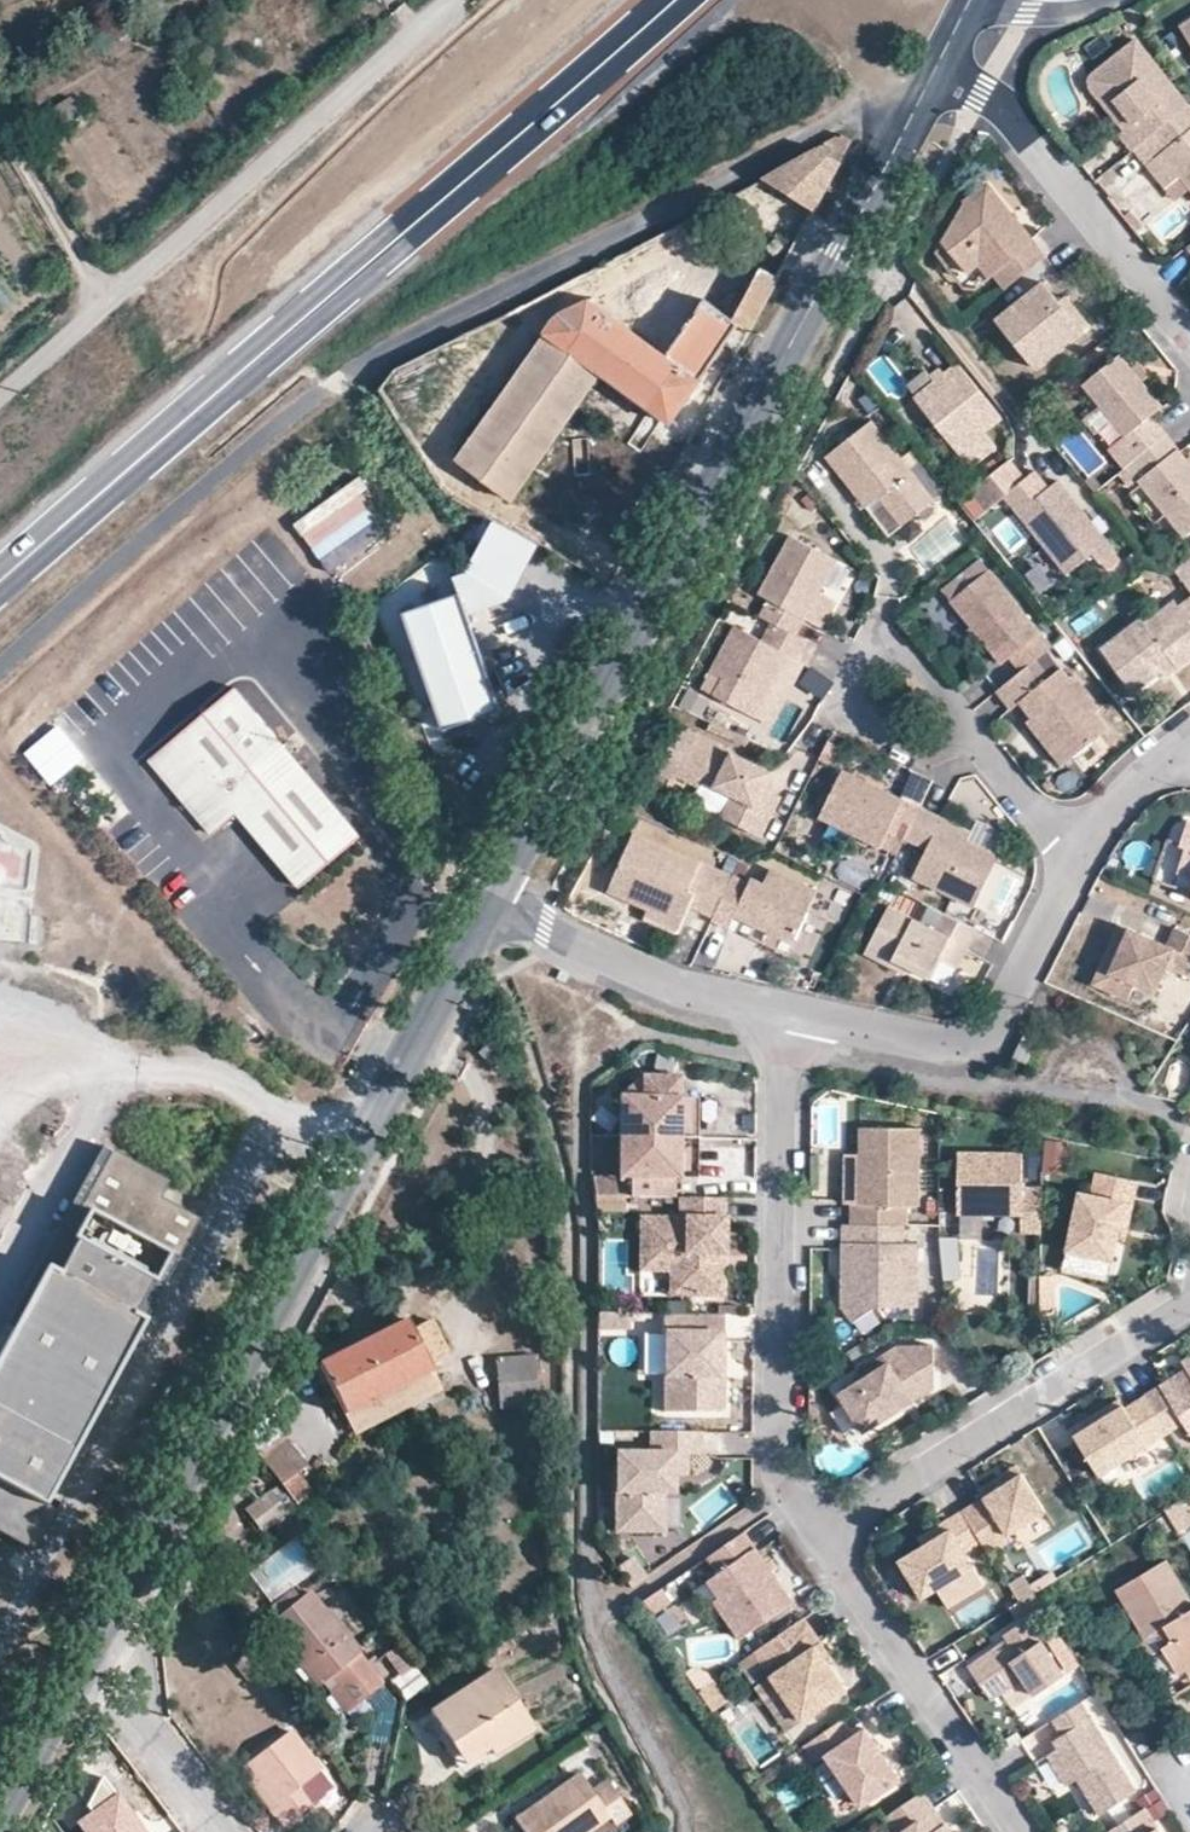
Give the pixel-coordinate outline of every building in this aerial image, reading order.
[(1181,29),(1189,43),(1189,23),(1181,29)] [(1119,138),(1131,154),(1142,146),(1187,109),(1132,42),(1087,79),(1088,89),(1091,95),(1098,103),(1115,105),(1133,127),(1124,135),(1119,138)] [(1098,103),(1124,135),(1133,127),(1115,105),(1098,103)] [(1187,109),(1142,146),(1153,161),(1144,169),(1162,189),(1179,176),(1189,188),(1189,113),(1187,109)] [(781,189),(814,209),(852,139),(841,134),(774,173),(753,184),(775,197),(781,189)] [(1115,194),(1132,179),(1119,165),(1102,180),(1115,194)] [(990,279),(1004,294),(1045,260),(986,188),(965,204),(940,251),(964,279),(974,270),(985,284),(990,279)] [(776,279),(778,277),(760,269),(734,319),(706,301),(710,297),(660,263),(559,316),(456,460),(514,498),(600,373),(671,422),(725,342),(738,323),(750,330),(776,279)] [(742,286),(722,275),(711,294),(730,306),(742,286)] [(1036,368),(1083,329),(1062,304),(1044,281),(997,320),(1036,368)] [(1062,304),(1083,329),(1091,322),(1070,297),(1062,304)] [(738,351),(750,330),(738,323),(725,342),(738,351)] [(1118,359),(1141,387),(1150,380),(1128,352),(1118,359)] [(1132,466),(1165,439),(1149,420),(1161,411),(1141,387),(1118,359),(1083,389),(1124,440),(1109,453),(1124,472),(1132,466)] [(999,420),(954,367),(912,404),(968,471),(993,452),(980,436),(999,420)] [(934,505),(871,427),(841,451),(871,489),(886,477),(918,516),(919,518),(934,505)] [(1165,439),(1132,466),(1143,480),(1138,484),(1172,528),(1183,541),(1189,535),(1189,470),(1165,439)] [(886,477),(871,489),(841,451),(828,461),(889,538),(918,516),(886,477)] [(1022,483),(1006,464),(970,495),(986,513),(1001,500),(1022,483)] [(366,470),(300,517),(337,568),(404,520),(394,506),(388,510),(370,485),(374,482),(366,470)] [(1015,517),(1046,493),(1035,480),(1026,479),(1022,483),(1001,500),(1015,517)] [(1160,538),(1172,528),(1138,484),(1125,494),(1160,538)] [(1113,557),(1055,485),(1046,493),(1015,517),(1064,578),(1089,558),(1098,569),(1113,557)] [(774,607),(765,625),(777,631),(802,644),(812,624),(826,595),(840,566),(793,544),(765,602),(774,607)] [(1034,659),(1049,646),(989,571),(951,601),(1001,662),(1023,645),(1034,659)] [(404,610),(445,727),(502,707),(491,671),(467,599),(463,587),(404,610)] [(467,599),(491,671),(504,667),(498,647),(527,637),(517,607),(497,614),(490,592),(467,599)] [(826,595),(812,624),(825,631),(839,602),(826,595)] [(1177,612),(1180,616),(1152,637),(1143,626),(1140,622),(1105,649),(1138,691),(1161,674),(1172,667),(1177,672),(1189,662),(1189,601),(1177,612)] [(1171,604),(1143,626),(1152,637),(1180,616),(1177,612),(1171,604)] [(802,644),(777,631),(767,650),(738,636),(717,678),(731,685),(722,705),(762,725),(781,688),(793,663),(803,667),(811,648),(802,644)] [(1034,659),(1010,680),(1025,698),(1032,692),(1045,709),(1039,714),(1075,756),(1110,728),(1096,712),(1100,708),(1074,675),(1068,680),(1060,671),(1050,679),(1034,659)] [(793,663),(781,688),(790,693),(803,667),(793,663)] [(1166,680),(1177,672),(1172,667),(1161,674),(1166,680)] [(235,686),(151,757),(215,832),(240,812),(302,886),(361,837),(235,686)] [(1075,756),(1039,714),(1027,723),(1062,767),(1075,756)] [(775,799),(757,790),(744,783),(754,762),(728,749),(724,756),(689,739),(669,780),(695,792),(698,786),(726,800),(717,821),(756,839),(775,799)] [(744,783),(757,790),(767,768),(754,762),(744,783)] [(863,826),(903,845),(905,840),(918,815),(840,776),(817,821),(854,841),(863,826)] [(936,820),(919,812),(918,815),(905,840),(925,850),(914,878),(974,907),(995,862),(964,847),(932,830),(936,820)] [(969,837),(936,820),(932,830),(964,847),(969,837)] [(1189,820),(1181,842),(1188,845),(1181,867),(1189,870),(1189,820)] [(712,922),(730,883),(632,837),(604,895),(646,916),(650,908),(683,924),(689,911),(712,922)] [(18,940),(26,878),(0,874),(0,938),(18,940)] [(712,922),(705,934),(723,942),(728,932),(749,942),(786,960),(816,895),(772,874),(766,888),(751,881),(746,891),(730,883),(712,922)] [(650,908),(646,916),(644,920),(677,936),(683,924),(650,908)] [(960,968),(978,929),(946,914),(937,932),(889,909),(871,949),(897,962),(919,972),(950,987),(960,968)] [(1134,932),(1108,990),(1134,1002),(1142,985),(1158,992),(1169,966),(1189,975),(1189,936),(1142,914),(1134,932)] [(1108,990),(1134,932),(1123,927),(1097,985),(1108,990)] [(894,970),(897,962),(871,949),(867,957),(894,970)] [(1039,1039),(1025,1032),(1013,1058),(1027,1065),(1039,1039)] [(622,1099),(621,1180),(681,1180),(682,1078),(645,1078),(645,1099),(622,1099)] [(700,1079),(682,1078),(681,1180),(699,1181),(700,1079)] [(854,1203),(853,1223),(910,1224),(910,1205),(922,1205),(924,1128),(863,1127),(862,1203),(854,1203)] [(1067,1175),(1069,1143),(1045,1142),(1044,1174),(1067,1175)] [(109,1146),(79,1200),(87,1204),(71,1234),(75,1236),(57,1268),(45,1261),(0,1345),(0,1528),(35,1547),(55,1510),(45,1504),(146,1319),(134,1312),(151,1280),(155,1283),(171,1253),(178,1257),(200,1218),(157,1195),(165,1179),(109,1146)] [(1043,1235),(1043,1190),(1024,1190),(1024,1155),(959,1155),(959,1216),(1022,1216),(1022,1234),(1043,1235)] [(1092,1197),(1080,1194),(1067,1252),(1112,1262),(1117,1241),(1124,1205),(1133,1207),(1138,1184),(1097,1175),(1092,1197)] [(626,1200),(597,1199),(600,1211),(627,1211),(626,1200)] [(672,1273),(686,1273),(686,1298),(726,1298),(726,1200),(680,1200),(680,1219),(641,1219),(641,1273),(672,1273)] [(1133,1207),(1124,1205),(1117,1241),(1125,1243),(1133,1207)] [(907,1224),(846,1223),(845,1245),(852,1245),(851,1276),(845,1276),(844,1303),(853,1319),(878,1304),(920,1305),(921,1243),(906,1242),(907,1224)] [(686,1273),(672,1273),(671,1298),(686,1298),(686,1273)] [(1054,1278),(1042,1278),(1042,1309),(1054,1309),(1054,1278)] [(630,1314),(600,1315),(600,1331),(630,1331),(630,1314)] [(725,1315),(665,1315),(664,1334),(666,1334),(666,1412),(724,1413),(725,1376),(720,1377),(720,1356),(725,1356),(725,1315)] [(725,1336),(753,1337),(753,1317),(726,1317),(725,1336)] [(429,1364),(449,1354),(433,1320),(412,1329),(407,1319),(319,1363),(346,1418),(434,1374),(429,1364)] [(858,1377),(836,1391),(859,1430),(931,1387),(931,1345),(895,1345),(854,1370),(858,1377)] [(539,1406),(536,1356),(496,1360),(501,1410),(539,1406)] [(1145,1395),(1167,1431),(1183,1422),(1189,1433),(1189,1356),(1182,1361),(1187,1369),(1145,1395)] [(443,1392),(434,1374),(346,1418),(355,1435),(443,1392)] [(1100,1475),(1168,1432),(1167,1431),(1145,1395),(1125,1408),(1123,1405),(1075,1435),(1100,1475)] [(1071,1429),(1075,1435),(1123,1405),(1120,1399),(1071,1429)] [(702,1434),(653,1434),(653,1454),(619,1454),(618,1533),(667,1534),(667,1496),(667,1477),(674,1477),(688,1477),(688,1456),(702,1457),(702,1434)] [(261,1457),(297,1506),(314,1495),(297,1473),(308,1464),(287,1437),(261,1457)] [(1018,1464),(997,1477),(1003,1485),(1023,1473),(1018,1464)] [(985,1496),(963,1510),(982,1541),(990,1554),(1013,1540),(1009,1534),(1047,1511),(1023,1473),(1003,1485),(997,1477),(979,1488),(985,1496)] [(287,1513),(272,1493),(248,1511),(264,1530),(287,1513)] [(982,1541),(963,1510),(945,1521),(951,1529),(937,1538),(933,1547),(928,1550),(925,1545),(901,1561),(924,1598),(975,1566),(966,1551),(982,1541)] [(1056,1526),(1047,1511),(1009,1534),(1013,1540),(1019,1549),(1056,1526)] [(719,1600),(714,1603),(740,1642),(793,1606),(745,1534),(708,1559),(719,1576),(708,1583),(719,1600)] [(1168,1560),(1116,1592),(1145,1637),(1138,1642),(1148,1659),(1164,1649),(1179,1675),(1189,1668),(1189,1597),(1168,1560)] [(1009,1584),(1020,1601),(1033,1593),(1022,1576),(1009,1584)] [(664,1589),(642,1604),(651,1618),(674,1603),(664,1589)] [(271,1607),(279,1618),(302,1600),(293,1590),(271,1607)] [(302,1600),(279,1618),(268,1627),(319,1688),(323,1685),(341,1672),(363,1701),(387,1681),(313,1591),(302,1600)] [(230,1616),(210,1595),(187,1618),(209,1639),(230,1616)] [(1036,1694),(1067,1675),(1032,1618),(1009,1632),(1016,1643),(1003,1650),(999,1645),(971,1662),(982,1680),(993,1673),(1003,1690),(1025,1676),(1036,1694)] [(804,1619),(755,1654),(802,1723),(847,1692),(815,1646),(820,1642),(804,1619)] [(400,1675),(414,1664),(399,1644),(386,1655),(400,1675)] [(536,1728),(495,1667),(429,1711),(467,1764),(489,1749),(494,1756),(536,1728)] [(341,1672),(323,1685),(346,1714),(363,1701),(341,1672)] [(992,1696),(1003,1690),(993,1673),(982,1680),(992,1696)] [(1140,1794),(1084,1705),(1056,1722),(1071,1745),(1051,1758),(1071,1788),(1081,1781),(1104,1817),(1140,1794)] [(842,1722),(801,1750),(814,1768),(829,1758),(862,1808),(901,1782),(866,1730),(854,1739),(842,1722)] [(247,1766),(256,1778),(275,1805),(270,1810),(283,1828),(337,1787),(293,1730),(247,1766)] [(523,1831),(573,1831),(605,1809),(611,1818),(617,1826),(631,1815),(606,1779),(591,1789),(580,1772),(515,1820),(523,1831)] [(101,1776),(85,1806),(88,1811),(72,1823),(79,1831),(144,1831),(101,1776)] [(275,1805),(256,1778),(249,1782),(270,1810),(275,1805)] [(924,1793),(885,1819),(894,1831),(943,1831),(942,1830),(947,1826),(924,1793)] [(1110,1831),(1111,1831),(1162,1831),(1147,1808),(1110,1831)] [(573,1831),(592,1831),(611,1818),(605,1809),(573,1831)]
